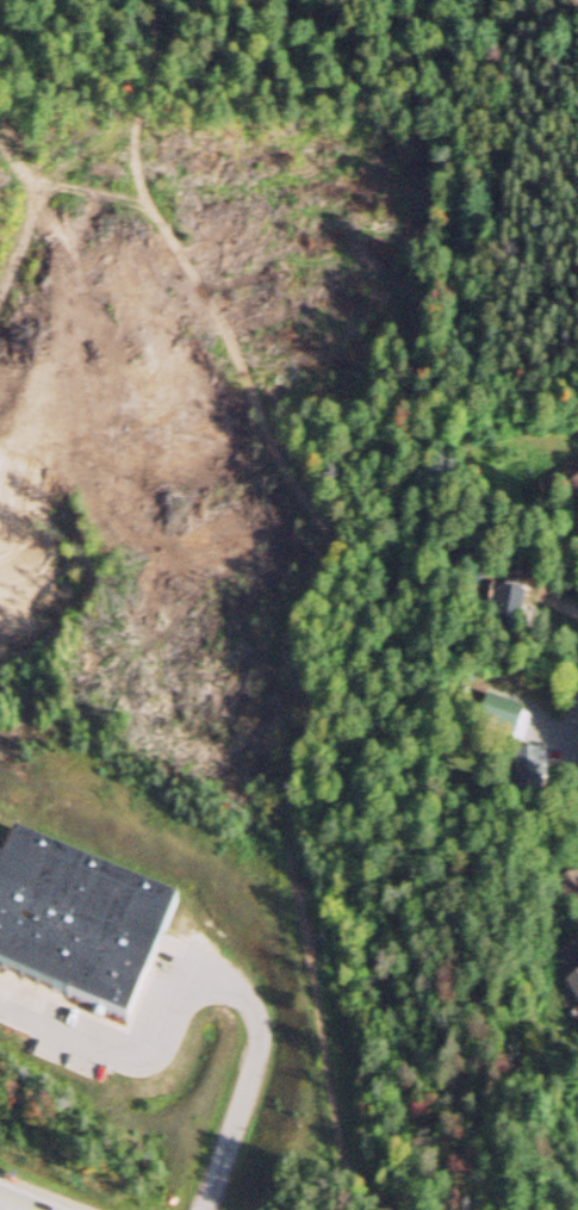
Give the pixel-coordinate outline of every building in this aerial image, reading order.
[(559,506),(577,497),(577,466),(547,480),(559,506)] [(518,785),(542,785),(542,744),(518,744),(518,785)] [(139,1019),(0,964),(0,880),(20,829),(188,895),(139,1019)]
